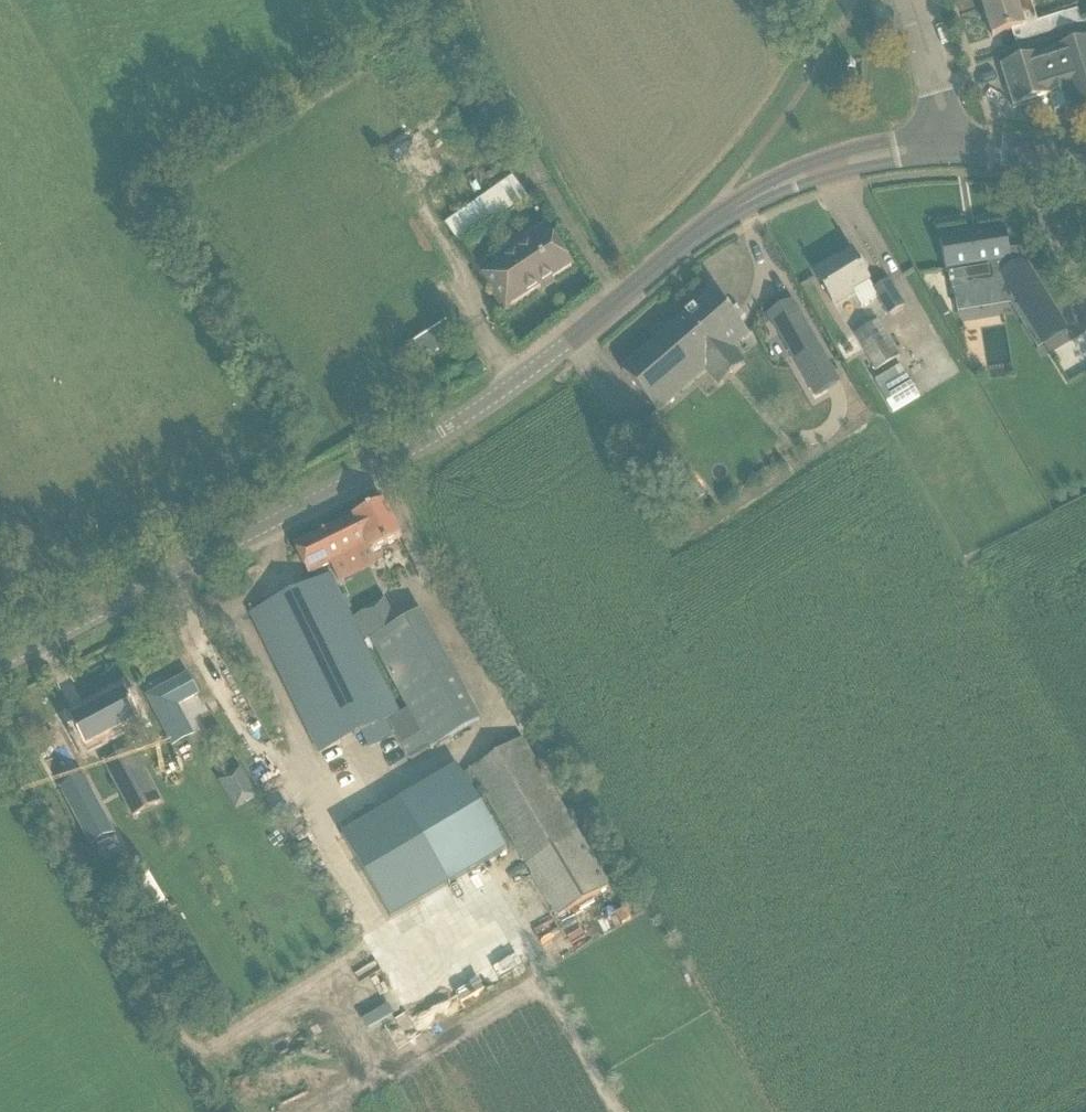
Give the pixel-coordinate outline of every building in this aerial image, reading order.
[(983,9),(1011,0),(980,0),(983,9)] [(983,9),(992,38),(1025,28),(1037,23),(1030,0),(1011,0),(983,9)] [(1073,12),(1037,23),(1041,36),(1069,28),(1068,27),(1077,24),(1073,12)] [(1053,51),(1054,52),(1043,56),(1041,56),(1040,55),(1000,68),(1013,109),(1049,98),(1055,115),(1075,109),(1076,114),(1085,111),(1085,41),(1053,51)] [(1054,52),(1053,51),(1051,44),(1038,48),(1040,55),(1041,56),(1043,56),(1054,52)] [(461,247),(528,200),(513,178),(446,226),(461,247)] [(482,278),(503,311),(571,266),(549,233),(543,224),(499,253),(506,262),(482,278)] [(968,238),(942,242),(947,273),(951,272),(952,278),(950,278),(951,287),(953,287),(954,294),(1013,285),(1020,295),(1014,299),(1030,324),(1053,309),(1018,252),(1010,254),(1007,234),(968,241),(968,238)] [(815,274),(826,293),(836,309),(855,297),(854,294),(870,284),(853,255),(831,269),(829,266),(815,274)] [(888,283),(875,291),(879,298),(889,316),(903,308),(888,283)] [(870,284),(854,294),(855,297),(862,308),(879,298),(875,291),(870,284)] [(622,372),(636,389),(657,413),(719,359),(711,349),(722,339),(730,349),(748,334),(714,294),(622,372)] [(795,317),(773,332),(820,402),(842,387),(795,317)] [(900,358),(878,322),(854,336),(876,372),(900,358)] [(358,561),(401,539),(383,503),(294,548),(309,576),(354,553),(358,561)] [(401,716),(364,641),(353,619),(337,587),(331,575),(310,586),(251,615),(261,635),(321,756),(401,716)] [(481,720),(420,610),(394,624),(382,603),(353,619),(364,641),(369,637),(370,638),(421,732),(429,748),(481,720)] [(184,681),(145,701),(169,748),(187,739),(171,709),(193,698),(184,681)] [(109,701),(70,722),(86,751),(140,722),(124,693),(121,695),(118,690),(107,697),(109,701)] [(522,739),(462,775),(469,786),(475,783),(557,918),(609,887),(522,739)] [(117,760),(105,766),(115,786),(133,819),(160,804),(132,751),(117,760)] [(239,767),(217,781),(236,810),(257,796),(239,767)] [(399,801),(341,836),(391,919),(449,885),(507,850),(469,786),(462,775),(457,767),(399,801)] [(84,778),(60,790),(91,848),(115,835),(84,778)]
